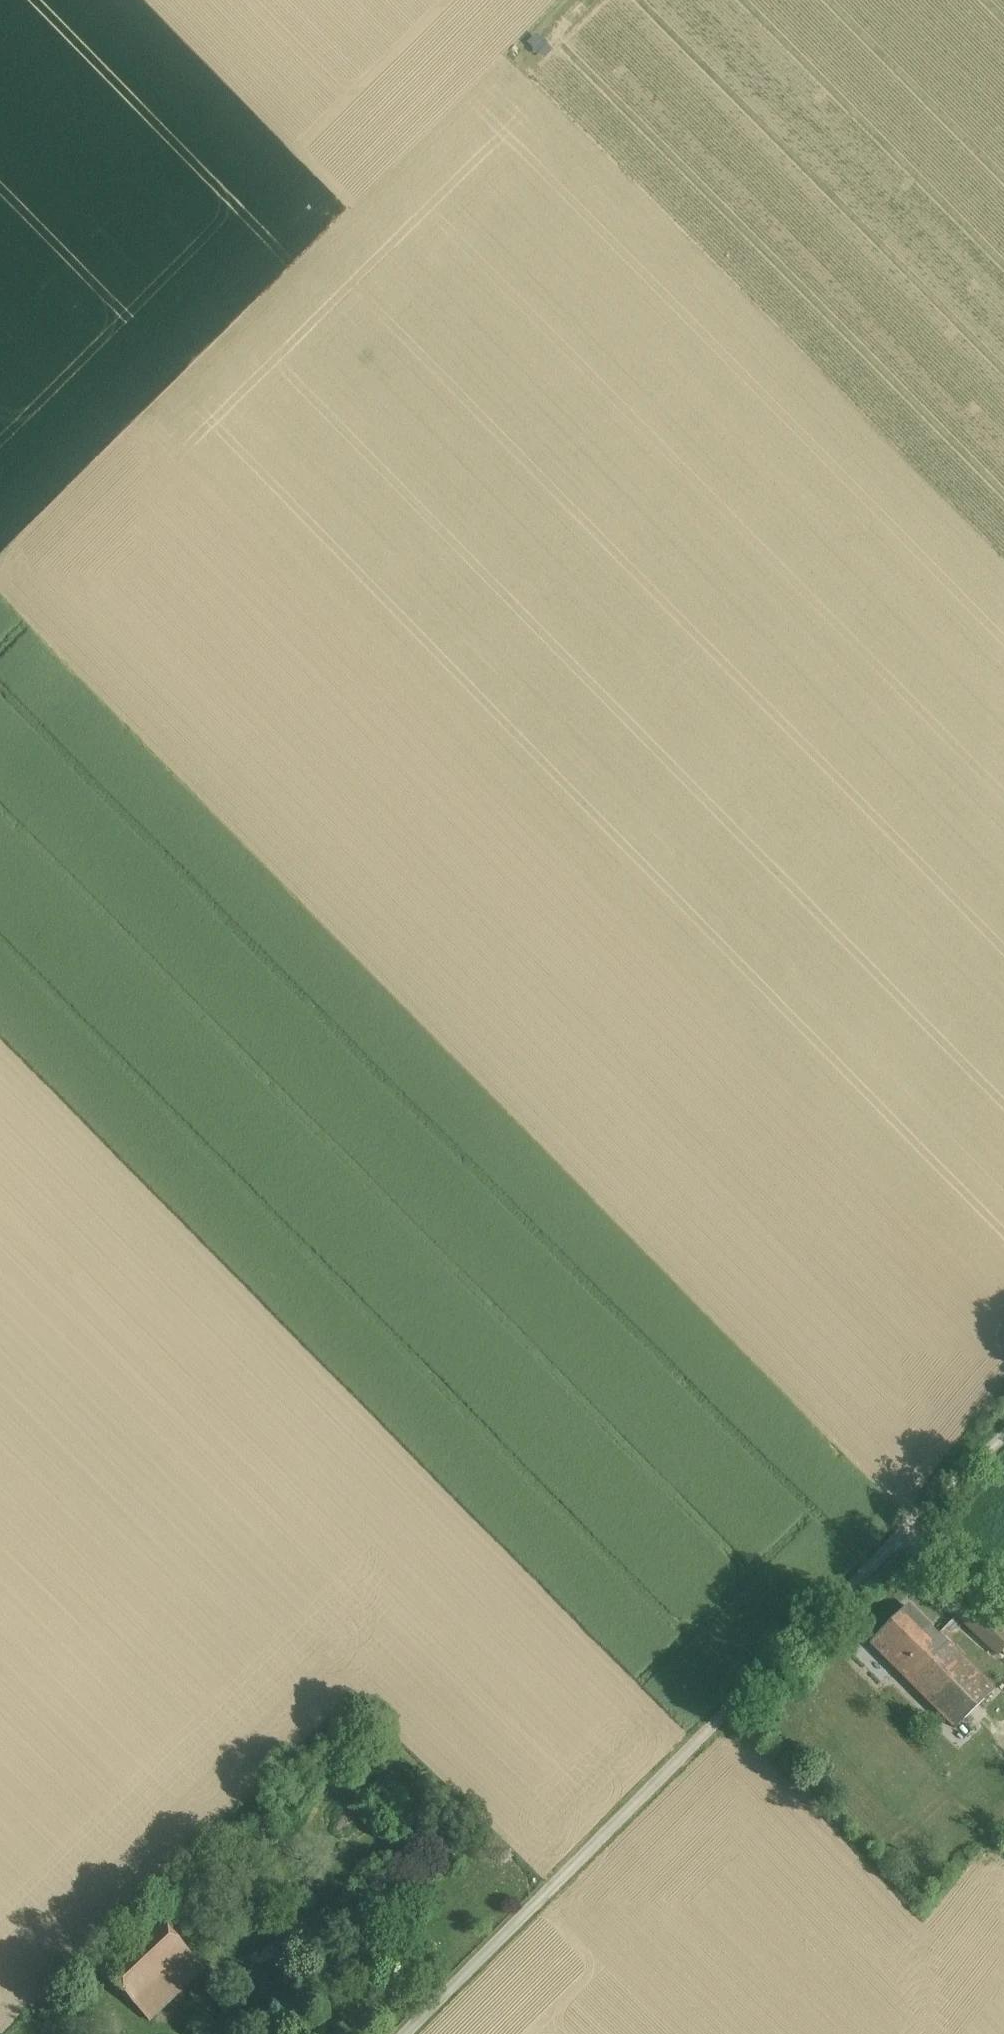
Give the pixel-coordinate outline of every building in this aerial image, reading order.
[(964,1593),(951,1607),(997,1651),(1003,1644),(1003,1630),(964,1593)] [(931,1628),(907,1605),(872,1642),(910,1680),(947,1642),(932,1627),(931,1628)] [(993,1689),(947,1642),(910,1680),(955,1726),(993,1689)] [(154,1918),(102,1971),(138,2008),(190,1955),(154,1918)] [(190,1955),(138,2008),(151,2020),(204,1967),(190,1955)]
